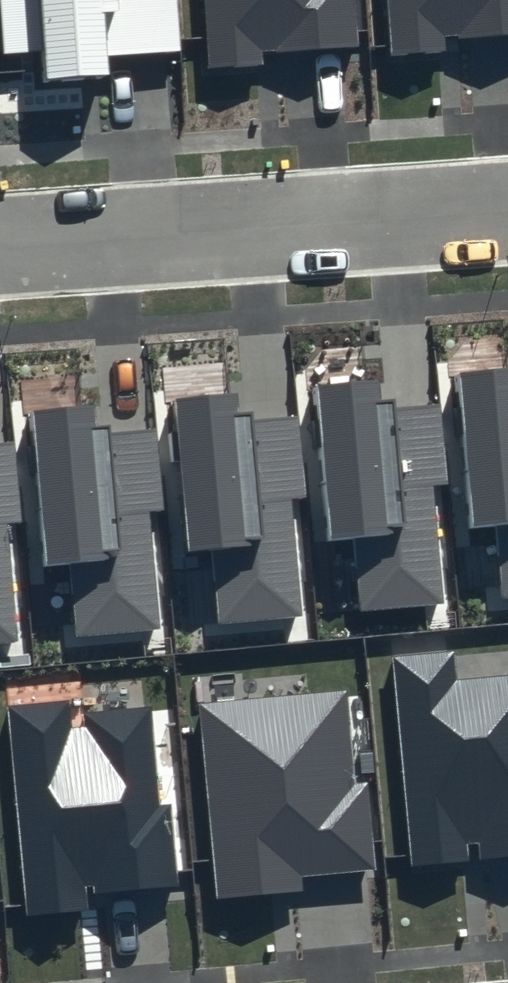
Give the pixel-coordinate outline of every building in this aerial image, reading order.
[(178,0),(0,0),(0,1),(3,54),(42,52),(44,80),(110,76),(109,56),(181,52),(178,0)] [(208,68),(264,64),(263,52),(358,45),(355,0),(203,0),(208,68)] [(390,55),(447,51),(446,39),(507,35),(507,0),(386,0),(390,55)] [(456,374),(470,531),(496,529),(502,598),(507,598),(507,369),(456,374)] [(380,381),(314,387),(329,544),(354,542),(361,611),(445,604),(434,485),(449,484),(442,405),(396,409),(396,399),(381,401),(380,381)] [(238,392),(173,398),(187,555),(212,553),(219,622),(303,615),(292,496),(307,495),(300,416),(254,421),(253,411),(239,412),(238,392)] [(96,406),(31,411),(45,568),(71,566),(77,636),(161,628),(150,509),(165,508),(158,430),(113,434),(112,424),(98,425),(96,406)] [(17,640),(6,522),(21,520),(14,442),(0,443),(0,642),(17,640)] [(395,658),(413,866),(469,861),(468,843),(480,842),(481,860),(507,858),(507,677),(454,682),(452,653),(395,658)] [(345,691),(201,705),(220,898),(303,890),(301,876),(378,868),(369,783),(355,785),(345,691)] [(67,700),(5,707),(26,916),(88,910),(86,887),(94,886),(95,893),(178,885),(170,805),(157,807),(147,709),(85,715),(86,728),(70,730),(67,700)]
